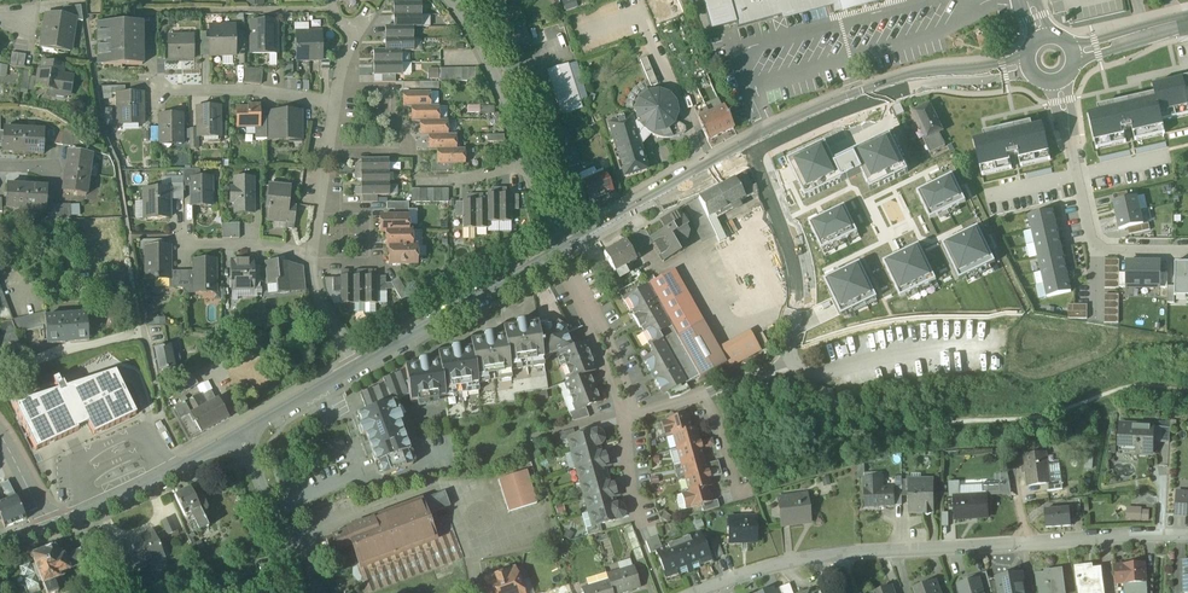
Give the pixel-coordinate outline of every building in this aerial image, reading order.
[(710,30),(736,23),(730,0),(702,0),(710,30)] [(736,23),(738,27),(838,0),(730,0),(736,23)] [(844,11),(868,5),(887,0),(841,0),(844,11)] [(393,3),(393,15),(421,15),(421,3),(393,3)] [(74,21),(82,23),(79,8),(65,9),(63,19),(74,20),(74,21)] [(393,15),(393,27),(413,27),(421,27),(421,15),(393,15)] [(54,49),(66,51),(68,42),(71,42),(74,21),(74,20),(63,19),(46,16),(42,44),(55,46),(54,49)] [(269,54),(272,54),(276,52),(276,36),(275,36),(275,28),(276,28),(276,22),(251,22),(252,51),(261,51),(261,52),(265,54),(269,54)] [(101,56),(101,65),(142,65),(142,23),(101,24),(101,33),(101,42),(101,47),(101,56)] [(297,32),(309,31),(309,23),(294,23),(294,32),(297,32)] [(524,24),(517,26),(523,44),(530,42),(524,24)] [(210,57),(222,57),(222,25),(210,26),(210,38),(210,57)] [(234,25),(222,25),(222,57),(233,57),(234,57),(234,38),(234,25)] [(509,48),(523,44),(517,26),(501,31),(504,38),(506,38),(509,48)] [(385,28),(385,39),(413,39),(413,27),(393,27),(385,28)] [(297,62),(309,61),(309,31),(297,32),(297,62)] [(321,31),(309,31),(309,61),(320,61),(321,61),(321,55),(321,31)] [(234,38),(234,57),(244,56),(244,33),(239,33),(239,38),(234,38)] [(201,57),(210,57),(210,38),(206,38),(205,34),(200,34),(201,57)] [(168,35),(169,59),(193,59),(193,35),(168,35)] [(385,39),(385,51),(401,51),(409,51),(413,51),(413,39),(385,39)] [(413,39),(413,51),(421,51),(421,39),(413,39)] [(373,51),(373,63),(401,63),(401,51),(385,51),(373,51)] [(401,51),(401,63),(409,63),(409,51),(401,51)] [(9,67),(24,70),(26,56),(11,54),(9,67)] [(320,71),(329,71),(329,55),(321,55),(321,61),(320,61),(320,71)] [(233,57),(222,57),(223,65),(233,65),(233,57)] [(657,85),(646,59),(640,62),(651,88),(657,85)] [(284,78),(293,78),(293,62),(284,62),(284,78)] [(401,75),(401,63),(373,63),(373,76),(382,76),(395,75),(401,75)] [(409,63),(401,63),(401,75),(411,75),(411,63),(409,63)] [(49,91),(55,92),(58,90),(60,77),(62,77),(64,67),(44,64),(42,73),(38,72),(35,89),(49,91)] [(547,72),(561,116),(582,110),(568,65),(547,72)] [(427,80),(439,80),(439,69),(427,69),(427,80)] [(475,69),(468,69),(461,69),(454,69),(447,69),(440,69),(440,83),(446,82),(447,82),(453,82),(454,82),(460,82),(461,82),(468,82),(475,82),(475,69)] [(20,91),(27,92),(31,71),(24,70),(20,91)] [(254,86),(259,86),(259,70),(244,70),(244,85),(246,85),(254,86)] [(74,79),(62,77),(60,77),(58,90),(55,92),(49,91),(48,98),(70,101),(74,79)] [(1161,114),(1187,108),(1187,107),(1185,96),(1187,95),(1184,84),(1183,79),(1153,86),(1154,94),(1155,99),(1157,107),(1159,107),(1161,114)] [(646,90),(644,86),(639,88),(632,95),(628,101),(626,110),(631,110),(637,97),(646,90)] [(111,99),(111,94),(110,87),(99,87),(97,89),(99,100),(111,99)] [(646,90),(637,97),(631,110),(635,111),(637,121),(638,124),(649,135),(657,138),(669,140),(678,137),(685,133),(685,128),(674,122),(676,115),(675,105),(668,96),(658,92),(648,94),(646,90)] [(403,108),(411,108),(430,108),(429,93),(403,93),(403,108)] [(430,108),(438,108),(438,93),(429,93),(430,108)] [(118,94),(118,125),(118,122),(142,121),(142,125),(143,124),(143,94),(125,94),(118,94)] [(1154,94),(1128,101),(1129,105),(1155,99),(1154,94)] [(1098,112),(1088,115),(1094,143),(1125,136),(1124,132),(1132,130),(1133,134),(1164,127),(1161,114),(1159,107),(1157,107),(1155,99),(1129,105),(1128,101),(1114,104),(1116,108),(1098,112)] [(893,108),(897,117),(905,114),(901,104),(893,108)] [(1097,108),(1098,112),(1116,108),(1114,104),(1097,108)] [(694,110),(698,119),(709,115),(704,105),(694,110)] [(915,113),(928,138),(939,133),(943,131),(930,105),(915,113)] [(196,131),(197,138),(220,138),(220,107),(196,108),(196,131)] [(237,110),(237,128),(246,128),(254,128),(258,128),(258,119),(258,107),(249,107),(249,109),(237,110)] [(438,122),(447,122),(447,107),(438,108),(438,122)] [(438,108),(430,108),(411,108),(412,122),(420,122),(438,122),(438,108)] [(702,128),(708,141),(733,130),(723,108),(709,115),(698,119),(702,128)] [(102,114),(103,126),(112,126),(112,109),(103,109),(103,114),(102,114)] [(275,140),(290,140),(290,135),(299,135),(299,114),(275,114),(275,115),(275,140)] [(160,143),(182,143),(182,115),(168,115),(168,117),(159,117),(159,128),(160,143)] [(266,115),(266,119),(267,139),(267,140),(275,140),(275,115),(266,115)] [(254,140),(267,139),(266,119),(258,119),(258,128),(254,128),(254,136),(254,140)] [(633,128),(631,119),(609,125),(624,177),(646,170),(639,145),(633,128)] [(447,122),(438,122),(420,122),(420,137),(429,137),(447,136),(447,122)] [(447,136),(455,136),(455,122),(447,122),(447,136)] [(1032,127),(1031,123),(1014,127),(1015,131),(1032,127)] [(649,135),(638,124),(633,128),(639,145),(649,135)] [(984,138),(973,141),(980,169),(1010,162),(1009,158),(1018,156),(1019,161),(1049,154),(1042,125),(1032,127),(1015,131),(1014,127),(1000,130),(1001,134),(984,138)] [(151,143),(160,143),(159,128),(151,128),(151,143)] [(14,151),(23,152),(24,130),(3,129),(2,152),(14,153),(14,151)] [(44,131),(24,130),(23,152),(32,152),(31,154),(43,154),(44,131)] [(983,134),(984,138),(1001,134),(1000,130),(983,134)] [(54,144),(60,145),(62,134),(56,133),(54,144)] [(559,137),(571,173),(578,170),(582,169),(571,133),(559,137)] [(945,146),(939,133),(928,138),(924,139),(931,153),(945,146)] [(70,135),(62,134),(60,145),(69,147),(70,139),(70,135)] [(826,143),(788,162),(806,200),(861,173),(870,192),(908,173),(890,135),(835,162),(826,143)] [(455,136),(447,136),(429,137),(429,151),(437,151),(455,151),(455,136)] [(464,151),(455,151),(437,151),(437,159),(437,166),(453,166),(464,166),(464,151)] [(68,164),(67,172),(89,175),(92,155),(68,152),(67,164),(68,164)] [(454,173),(453,166),(437,166),(437,159),(431,159),(431,172),(454,173)] [(360,161),(360,165),(360,173),(388,173),(388,160),(360,161)] [(580,173),(583,179),(600,172),(598,166),(580,173)] [(571,173),(576,189),(583,186),(578,170),(571,173)] [(183,178),(183,185),(183,188),(192,188),(192,180),(197,180),(197,171),(183,171),(183,178)] [(86,196),(89,175),(67,172),(66,181),(64,181),(62,193),(86,196)] [(388,173),(360,173),(360,180),(360,185),(389,184),(388,173)] [(582,182),(590,201),(612,192),(604,173),(582,182)] [(744,175),(734,180),(745,199),(754,193),(755,194),(758,192),(756,186),(751,188),(744,175)] [(953,175),(917,193),(930,220),(966,203),(953,175)] [(161,178),(161,190),(168,190),(168,185),(183,185),(183,178),(161,178)] [(235,203),(235,213),(253,213),(253,179),(234,180),(234,190),(230,190),(230,204),(235,203)] [(192,206),(211,206),(210,180),(197,180),(192,180),(192,188),(192,206)] [(738,202),(745,199),(734,180),(715,190),(725,209),(731,206),(738,202)] [(360,185),(360,189),(360,197),(362,197),(377,197),(389,197),(389,186),(389,184),(360,185)] [(17,208),(26,208),(27,186),(7,185),(6,209),(17,209),(17,208)] [(183,201),(183,188),(183,185),(168,185),(168,190),(169,190),(169,201),(183,201)] [(47,187),(27,186),(26,208),(34,209),(34,210),(46,211),(47,187)] [(389,186),(389,197),(397,197),(397,186),(389,186)] [(285,223),(286,223),(288,206),(290,189),(269,187),(267,198),(269,199),(268,210),(269,210),(268,221),(285,223)] [(487,222),(498,222),(498,189),(491,189),(491,195),(486,195),(486,201),(487,222)] [(506,189),(498,189),(498,222),(511,222),(511,210),(511,196),(511,195),(506,195),(506,189)] [(144,219),(169,219),(169,201),(169,190),(168,190),(161,190),(144,190),(144,202),(144,211),(147,211),(147,218),(144,218),(144,219)] [(708,219),(713,216),(725,209),(715,190),(698,199),(708,219)] [(1113,195),(1115,202),(1129,199),(1127,192),(1113,195)] [(463,218),(463,230),(475,230),(475,195),(467,195),(467,202),(462,202),(462,203),(463,218)] [(487,230),(487,222),(486,201),(482,202),(482,195),(475,195),(475,230),(487,230)] [(1145,196),(1137,197),(1140,211),(1148,209),(1145,196)] [(1113,203),(1116,217),(1140,211),(1137,197),(1129,199),(1115,202),(1113,203)] [(686,206),(703,242),(716,236),(708,219),(698,199),(686,206)] [(135,219),(144,219),(144,218),(147,218),(147,211),(144,211),(144,202),(135,202),(135,219)] [(731,206),(733,210),(734,211),(741,207),(738,202),(731,206)] [(79,204),(70,205),(71,216),(80,216),(79,204)] [(47,220),(57,220),(55,205),(48,205),(47,220)] [(70,205),(55,205),(57,220),(71,219),(71,216),(70,205)] [(285,230),(293,231),(295,207),(288,206),(286,223),(285,223),(285,230)] [(750,219),(756,234),(772,228),(763,206),(751,211),(753,217),(750,219)] [(845,207),(809,224),(822,251),(858,234),(845,207)] [(727,213),(725,209),(713,216),(715,220),(727,213)] [(1150,209),(1148,209),(1140,211),(1143,225),(1149,224),(1153,223),(1150,209)] [(408,218),(408,226),(416,226),(416,211),(408,211),(408,218)] [(650,239),(663,262),(680,252),(679,251),(684,249),(689,233),(685,228),(687,227),(678,211),(666,218),(672,227),(665,231),(650,239)] [(1028,217),(1031,230),(1056,225),(1053,211),(1028,217)] [(1143,225),(1140,211),(1116,217),(1119,230),(1127,229),(1143,225)] [(716,236),(718,242),(724,239),(715,220),(713,216),(708,219),(716,236)] [(380,233),(386,233),(409,232),(408,226),(408,218),(394,218),(379,218),(380,233)] [(672,227),(666,218),(660,222),(665,231),(672,227)] [(498,233),(498,222),(487,222),(487,230),(487,233),(498,233)] [(1143,225),(1127,229),(1129,236),(1150,231),(1149,224),(1143,225)] [(222,240),(239,240),(239,225),(222,225),(222,240)] [(1031,230),(1034,244),(1059,238),(1056,225),(1031,230)] [(978,228),(942,245),(960,281),(996,263),(978,228)] [(475,239),(475,230),(463,230),(463,239),(475,239)] [(644,230),(632,237),(639,251),(652,244),(644,230)] [(1034,244),(1031,230),(1023,232),(1026,246),(1034,244)] [(412,232),(409,232),(386,233),(386,249),(388,249),(412,248),(412,232)] [(412,248),(417,248),(422,248),(421,232),(412,232),(412,248)] [(633,255),(639,251),(632,237),(625,241),(633,255)] [(1034,244),(1037,257),(1062,252),(1059,238),(1034,244)] [(139,249),(146,249),(146,248),(164,248),(164,241),(139,241),(139,249)] [(603,253),(614,273),(636,261),(633,255),(625,241),(603,253)] [(1034,244),(1026,246),(1029,259),(1037,257),(1034,244)] [(919,245),(883,263),(901,299),(937,281),(919,245)] [(169,280),(169,274),(169,248),(164,248),(146,248),(146,249),(147,278),(154,278),(154,280),(169,280)] [(417,248),(412,248),(388,249),(388,265),(417,265),(417,264),(415,264),(415,258),(417,256),(417,248)] [(426,248),(422,248),(417,248),(417,256),(417,258),(426,258),(426,248)] [(1037,257),(1041,271),(1065,265),(1062,252),(1037,257)] [(193,294),(215,293),(215,262),(196,262),(196,274),(196,278),(192,278),(193,294)] [(232,291),(252,290),(252,268),(252,263),(243,263),(243,262),(231,262),(231,269),(230,271),(230,278),(232,281),(232,291)] [(275,283),(277,295),(289,294),(289,293),(287,271),(286,264),(277,265),(277,262),(267,263),(269,284),(275,283)] [(860,263),(824,281),(842,317),(878,299),(860,263)] [(1160,263),(1127,263),(1126,274),(1126,288),(1160,288),(1160,274),(1160,263)] [(1175,263),(1174,287),(1174,297),(1187,297),(1187,263),(1175,263)] [(1041,272),(1044,284),(1068,279),(1065,265),(1041,271),(1041,272)] [(303,269),(294,270),(296,292),(296,293),(305,293),(303,269)] [(289,293),(296,292),(294,270),(287,271),(289,293)] [(671,327),(677,337),(703,323),(703,322),(674,270),(673,270),(647,285),(671,327)] [(1044,284),(1041,272),(1033,274),(1036,286),(1044,284)] [(176,289),(184,289),(184,274),(169,274),(169,280),(176,280),(176,289)] [(196,274),(184,274),(184,289),(184,294),(193,294),(192,278),(196,278),(196,274)] [(364,305),(364,277),(356,277),(352,278),(352,305),(364,305)] [(376,277),(371,277),(364,277),(364,305),(374,305),(376,305),(376,293),(376,279),(376,277)] [(609,282),(615,293),(624,288),(617,277),(609,282)] [(352,278),(348,278),(340,278),(340,279),(340,293),(340,305),(352,305),(352,278)] [(376,279),(376,293),(385,293),(385,288),(385,278),(376,279)] [(979,285),(986,298),(1002,291),(996,278),(979,285)] [(333,306),(340,305),(340,293),(333,293),(333,279),(323,279),(324,285),(327,293),(333,306)] [(1047,297),(1047,298),(1071,293),(1068,279),(1044,284),(1047,297)] [(154,289),(169,289),(169,280),(154,280),(154,289)] [(393,288),(401,302),(407,298),(397,280),(390,284),(393,288)] [(1044,284),(1036,286),(1035,286),(1038,300),(1047,297),(1044,284)] [(632,311),(634,316),(641,328),(644,333),(642,334),(649,347),(662,340),(658,334),(671,327),(647,285),(622,299),(630,312),(632,311)] [(11,322),(0,290),(0,324),(11,322)] [(252,290),(232,291),(232,302),(237,303),(237,299),(257,299),(257,295),(261,295),(261,290),(260,290),(252,290)] [(376,293),(376,305),(386,305),(385,293),(376,293)] [(45,313),(11,322),(15,333),(16,335),(23,334),(46,328),(45,318),(46,318),(45,313)] [(89,342),(89,339),(88,324),(87,315),(46,318),(45,318),(46,328),(47,346),(89,342)] [(639,329),(641,328),(634,316),(632,317),(639,329)] [(3,338),(15,333),(11,322),(0,324),(0,331),(3,338)] [(503,328),(504,336),(510,372),(544,366),(543,363),(543,359),(538,328),(537,323),(524,325),(524,322),(516,324),(516,326),(503,328)] [(718,349),(703,323),(677,337),(699,377),(699,378),(726,363),(718,349)] [(553,325),(538,328),(543,359),(551,355),(560,352),(571,348),(565,333),(553,325)] [(686,384),(699,377),(677,337),(671,327),(658,334),(662,340),(665,347),(685,382),(686,384)] [(759,350),(749,332),(718,349),(726,363),(729,368),(759,350)] [(0,339),(0,350),(3,353),(2,353),(9,366),(24,360),(16,335),(15,333),(3,338),(0,339)] [(617,339),(624,355),(634,351),(627,334),(617,339)] [(504,336),(491,338),(484,339),(470,341),(472,348),(477,384),(489,383),(488,375),(498,373),(499,381),(511,379),(510,372),(504,336)] [(649,347),(653,354),(665,347),(662,340),(649,347)] [(586,341),(578,345),(580,352),(587,350),(588,351),(590,350),(586,341)] [(560,352),(565,367),(590,357),(588,351),(587,350),(580,352),(578,345),(571,348),(560,352)] [(685,382),(665,347),(653,354),(643,359),(646,364),(645,364),(649,373),(650,372),(656,382),(655,382),(659,391),(660,390),(663,395),(666,393),(685,382)] [(176,369),(175,364),(174,357),(172,348),(153,352),(157,373),(176,369)] [(472,348),(459,350),(451,352),(438,353),(439,361),(444,397),(456,395),(455,388),(466,386),(467,394),(478,392),(477,384),(472,348)] [(592,362),(590,357),(565,367),(571,381),(589,374),(586,367),(593,364),(592,362)] [(439,361),(426,363),(418,364),(405,366),(406,371),(409,395),(410,402),(444,397),(439,361)] [(586,367),(589,374),(597,370),(594,362),(592,362),(593,364),(586,367)] [(13,404),(36,450),(78,430),(78,428),(88,423),(93,435),(136,414),(116,371),(66,387),(63,382),(61,383),(58,377),(53,380),(58,389),(13,404)] [(360,394),(366,412),(391,402),(409,395),(406,371),(383,380),(385,385),(360,394)] [(488,375),(489,383),(499,381),(498,373),(488,375)] [(594,388),(589,374),(571,381),(564,384),(569,398),(594,388)] [(175,385),(180,394),(198,384),(193,375),(175,385)] [(666,393),(670,399),(680,396),(690,391),(686,384),(685,382),(666,393)] [(558,386),(563,400),(569,398),(564,384),(558,386)] [(455,388),(456,395),(467,394),(466,386),(455,388)] [(600,403),(594,388),(569,398),(575,412),(585,408),(600,403)] [(833,391),(819,388),(818,393),(832,396),(833,391)] [(212,389),(200,395),(206,406),(218,400),(212,389)] [(546,391),(538,392),(539,401),(547,400),(546,391)] [(184,404),(190,415),(206,406),(200,395),(184,404)] [(575,412),(569,398),(563,400),(568,414),(569,414),(575,412)] [(218,400),(206,406),(190,415),(201,434),(228,419),(218,400)] [(375,463),(378,462),(407,452),(410,451),(399,422),(402,421),(399,412),(396,413),(391,402),(366,412),(358,415),(362,426),(359,427),(362,436),(365,435),(375,463)] [(188,441),(201,434),(190,415),(184,404),(171,411),(188,441)] [(569,414),(572,422),(589,418),(585,408),(575,412),(569,414)] [(665,437),(672,435),(691,430),(687,415),(661,422),(665,437)] [(660,439),(665,437),(661,422),(656,423),(660,439)] [(1137,453),(1152,454),(1153,436),(1154,427),(1120,425),(1119,447),(1137,448),(1137,453)] [(1159,443),(1169,443),(1170,428),(1154,427),(1153,436),(1159,436),(1159,443)] [(695,429),(691,430),(672,435),(676,449),(699,443),(695,429)] [(559,434),(561,442),(568,440),(568,439),(575,437),(573,430),(559,434)] [(568,440),(572,453),(598,446),(601,445),(603,440),(602,434),(596,431),(575,437),(568,439),(568,440)] [(699,443),(701,450),(713,447),(711,440),(699,443)] [(699,443),(676,449),(681,464),(703,458),(701,450),(699,443)] [(600,454),(598,446),(572,453),(576,468),(608,459),(606,452),(600,454)] [(681,464),(676,449),(669,452),(673,466),(681,464)] [(412,465),(407,452),(378,462),(383,476),(412,465)] [(576,468),(572,453),(565,455),(569,470),(576,468)] [(1024,456),(1028,486),(1047,484),(1062,482),(1059,464),(1048,465),(1046,453),(1024,456)] [(705,465),(703,458),(681,464),(685,479),(707,472),(705,465)] [(610,466),(608,459),(576,468),(580,483),(606,476),(604,468),(610,466)] [(705,465),(707,472),(719,469),(717,462),(705,465)] [(721,476),(719,469),(707,472),(709,479),(721,476)] [(499,480),(509,513),(537,505),(526,471),(499,480)] [(709,479),(707,472),(685,479),(689,493),(707,488),(711,487),(709,479)] [(999,474),(999,483),(1000,491),(988,492),(988,497),(1013,496),(1008,474),(999,474)] [(609,484),(606,476),(580,483),(584,499),(616,490),(614,483),(609,484)] [(821,479),(823,488),(830,486),(828,477),(821,479)] [(865,479),(866,507),(895,506),(894,488),(883,489),(880,489),(879,478),(865,479)] [(909,513),(934,513),(933,480),(921,480),(911,481),(909,481),(909,497),(909,513)] [(949,481),(950,499),(954,498),(961,498),(961,487),(961,481),(949,481)] [(1047,484),(1048,491),(1063,489),(1062,482),(1047,484)] [(4,493),(10,501),(16,498),(8,483),(1,486),(4,493)] [(983,493),(988,492),(1000,491),(999,483),(982,484),(982,486),(983,493)] [(982,486),(961,487),(961,498),(988,497),(988,492),(983,493),(982,486)] [(711,503),(707,488),(689,493),(682,495),(686,510),(701,506),(711,503)] [(190,515),(198,532),(203,530),(207,528),(201,514),(205,512),(206,509),(202,500),(199,498),(194,501),(189,490),(174,497),(184,518),(190,515)] [(618,497),(616,490),(584,499),(589,514),(615,506),(612,498),(618,497)] [(444,492),(420,501),(425,517),(429,517),(432,524),(430,529),(433,539),(452,532),(453,532),(450,525),(448,518),(446,514),(436,518),(434,512),(449,507),(444,492)] [(1187,515),(1187,494),(1178,493),(1176,514),(1187,515)] [(679,512),(686,510),(682,495),(675,497),(679,512)] [(778,508),(780,526),(802,523),(801,522),(809,521),(809,522),(810,522),(807,495),(779,499),(780,508),(778,508)] [(954,498),(955,521),(989,519),(988,497),(961,498),(954,498)] [(0,505),(0,520),(0,521),(4,530),(25,521),(16,498),(10,501),(3,504),(0,505)] [(429,543),(433,539),(430,529),(432,524),(429,517),(425,517),(420,501),(370,519),(371,521),(347,530),(348,531),(325,539),(330,554),(353,546),(356,553),(355,558),(360,561),(357,566),(367,567),(369,562),(374,565),(377,559),(383,561),(385,556),(391,558),(393,553),(398,555),(401,550),(406,552),(409,547),(414,549),(416,544),(422,546),(424,541),(429,543)] [(701,506),(703,513),(719,508),(717,501),(711,503),(701,506)] [(563,504),(554,507),(557,515),(565,513),(563,504)] [(618,506),(615,506),(589,514),(592,527),(593,528),(600,526),(621,520),(624,514),(622,508),(618,506)] [(1126,520),(1141,521),(1142,510),(1142,507),(1127,507),(1126,520)] [(1045,510),(1046,527),(1070,526),(1069,509),(1045,510)] [(1150,510),(1142,510),(1141,521),(1149,521),(1150,510)] [(941,528),(949,528),(949,513),(941,513),(941,528)] [(582,515),(585,529),(592,527),(589,514),(582,515)] [(728,519),(729,543),(756,543),(755,518),(728,519)] [(160,523),(167,538),(176,534),(169,519),(160,523)] [(701,520),(694,523),(697,530),(704,527),(701,520)] [(585,529),(588,536),(602,532),(600,526),(593,528),(592,527),(585,529)] [(624,529),(632,551),(640,548),(631,526),(624,529)] [(567,530),(563,538),(570,541),(574,534),(567,530)] [(152,532),(127,542),(129,546),(153,535),(152,532)] [(463,557),(452,532),(433,539),(429,543),(424,541),(422,546),(416,544),(414,549),(409,547),(406,552),(401,550),(398,555),(393,553),(391,558),(385,556),(383,561),(377,559),(374,565),(369,562),(367,567),(357,566),(356,568),(354,569),(359,580),(361,579),(367,592),(463,557)] [(115,548),(128,575),(147,567),(146,565),(163,557),(153,535),(129,546),(127,542),(115,548)] [(682,541),(679,543),(690,572),(700,568),(699,564),(709,560),(708,559),(699,535),(689,539),(682,541)] [(645,542),(650,554),(657,552),(656,551),(662,549),(657,538),(645,542)] [(679,576),(690,572),(679,543),(675,544),(668,547),(662,549),(656,551),(657,552),(666,575),(666,576),(676,572),(678,577),(679,576)] [(711,546),(716,558),(723,556),(718,543),(711,546)] [(93,547),(82,552),(87,564),(91,563),(92,565),(105,560),(103,556),(98,558),(95,553),(93,547)] [(558,550),(550,547),(546,558),(554,561),(558,550)] [(640,548),(632,551),(636,561),(644,558),(640,548)] [(22,579),(24,580),(25,582),(24,582),(24,584),(27,592),(38,589),(37,586),(42,584),(45,592),(57,592),(53,583),(64,579),(63,576),(70,573),(69,572),(87,564),(82,552),(81,551),(64,558),(63,557),(58,559),(53,549),(31,558),(35,567),(30,569),(29,566),(19,570),(22,579)] [(146,565),(147,567),(164,559),(163,557),(146,565)] [(711,558),(708,559),(709,560),(699,564),(700,568),(700,570),(713,565),(711,558)] [(620,572),(633,568),(630,559),(617,563),(620,572)] [(1144,565),(1125,566),(1117,567),(1117,576),(1118,582),(1126,581),(1126,592),(1146,591),(1144,565)] [(1080,592),(1104,592),(1101,570),(1087,571),(1087,567),(1076,569),(1078,587),(1079,587),(1080,592)] [(609,582),(612,592),(627,592),(640,589),(633,568),(620,572),(607,576),(609,582)] [(518,589),(520,586),(519,582),(516,581),(512,570),(486,580),(491,592),(520,592),(518,589)] [(1041,592),(1065,592),(1062,570),(1049,572),(1049,574),(1037,575),(1039,587),(1040,587),(1041,592)] [(679,578),(679,576),(678,577),(676,572),(666,576),(666,575),(663,576),(666,583),(679,578)] [(609,582),(607,576),(606,573),(585,579),(588,588),(609,582)] [(978,575),(979,579),(980,579),(984,592),(992,592),(987,573),(978,575)] [(1022,578),(1022,574),(1008,577),(997,579),(1000,592),(1025,592),(1022,578)] [(963,580),(964,583),(979,579),(978,575),(963,580)] [(520,592),(534,592),(529,579),(519,582),(520,586),(518,589),(520,592)] [(957,586),(959,592),(984,592),(980,579),(979,579),(964,583),(957,586)] [(572,592),(584,592),(583,590),(580,581),(569,585),(572,592)] [(937,581),(913,589),(914,592),(941,592),(937,581)] [(609,582),(588,588),(583,590),(584,592),(612,592),(609,582)]
